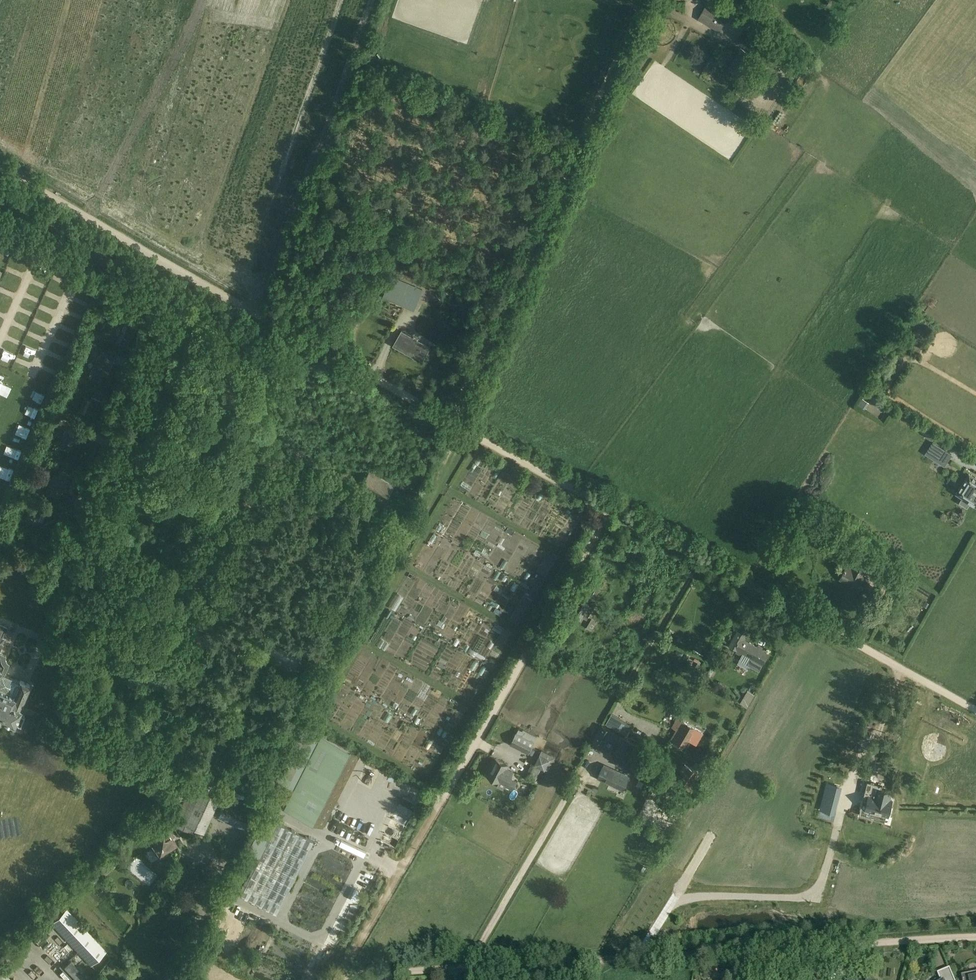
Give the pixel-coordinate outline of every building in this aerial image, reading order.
[(707,5),(699,19),(720,31),(728,17),(707,5)] [(747,33),(741,43),(754,51),(761,41),(747,33)] [(749,58),(752,54),(745,51),(743,55),(738,52),(729,68),(743,76),(752,60),(749,58)] [(7,253),(11,243),(1,238),(0,241),(0,250),(7,253)] [(132,282),(128,290),(136,294),(139,285),(132,282)] [(389,286),(384,296),(415,309),(422,294),(398,284),(396,289),(389,286)] [(124,324),(117,341),(128,346),(135,329),(124,324)] [(394,345),(422,362),(431,347),(402,330),(394,345)] [(109,361),(98,356),(89,377),(100,382),(109,361)] [(103,401),(92,397),(84,414),(96,419),(103,401)] [(72,411),(63,407),(59,415),(68,419),(72,411)] [(57,415),(53,424),(65,430),(69,420),(57,415)] [(76,434),(65,429),(58,446),(69,451),(76,434)] [(953,454),(933,441),(925,453),(945,466),(953,454)] [(62,463),(60,469),(67,471),(69,465),(62,463)] [(70,475),(59,470),(52,487),(63,492),(70,475)] [(361,483),(386,498),(394,486),(368,471),(361,483)] [(969,473),(956,493),(963,498),(961,501),(968,506),(970,502),(975,506),(975,477),(969,473)] [(44,507),(33,502),(25,519),(37,525),(44,507)] [(446,528),(449,520),(443,518),(440,525),(446,528)] [(25,543),(37,548),(41,540),(29,534),(25,543)] [(852,569),(847,566),(840,579),(849,583),(848,584),(853,587),(854,586),(862,590),(869,578),(863,575),(868,565),(857,560),(852,569)] [(596,580),(588,593),(594,598),(603,584),(596,580)] [(589,605),(578,598),(570,613),(582,619),(583,616),(587,619),(593,607),(589,605)] [(592,630),(596,623),(593,622),(594,620),(592,619),(587,627),(592,630)] [(746,649),(744,654),(751,658),(748,664),(759,671),(769,653),(750,642),(750,643),(744,640),(751,627),(743,622),(729,646),(738,650),(741,646),(746,649)] [(304,658),(272,642),(263,659),(295,676),(304,658)] [(716,663),(718,659),(710,654),(707,659),(716,663)] [(385,673),(388,667),(382,664),(379,670),(385,673)] [(0,719),(1,717),(14,723),(15,722),(21,725),(25,715),(19,713),(21,707),(20,707),(29,684),(21,681),(14,696),(0,690),(0,719)] [(415,712),(426,717),(429,709),(418,704),(415,712)] [(626,720),(611,712),(605,723),(620,731),(626,720)] [(696,728),(678,717),(672,727),(676,730),(671,738),(685,746),(696,728)] [(592,743),(601,748),(608,736),(620,743),(613,755),(626,763),(637,745),(603,725),(592,743)] [(529,752),(536,739),(517,729),(510,742),(529,752)] [(321,735),(284,807),(321,825),(358,753),(321,735)] [(535,762),(548,769),(554,756),(542,750),(535,762)] [(512,788),(516,780),(509,776),(513,770),(506,766),(508,763),(496,756),(487,773),(499,780),(500,779),(506,782),(504,784),(512,788)] [(633,761),(628,771),(638,776),(643,766),(633,761)] [(699,773),(684,763),(680,770),(683,772),(679,778),(691,786),(699,773)] [(610,782),(624,789),(629,778),(615,771),(615,772),(603,766),(598,777),(610,782)] [(384,779),(393,783),(396,776),(387,773),(384,779)] [(885,796),(882,795),(884,787),(874,785),(875,781),(860,777),(857,788),(862,790),(858,805),(864,807),(863,813),(877,817),(879,811),(881,811),(885,796)] [(826,793),(837,796),(839,788),(828,785),(826,793)] [(197,789),(192,786),(175,824),(189,830),(191,826),(204,832),(219,799),(201,791),(197,789)] [(243,828),(254,807),(229,794),(218,816),(243,828)] [(826,795),(824,806),(855,813),(858,803),(826,795)] [(400,810),(397,815),(406,820),(409,815),(400,810)] [(837,826),(848,828),(849,819),(839,818),(837,826)] [(313,839),(277,821),(240,893),(276,911),(313,839)] [(166,824),(154,832),(155,834),(147,840),(159,858),(177,846),(169,834),(171,833),(166,824)] [(127,869),(148,883),(154,873),(134,859),(127,869)] [(234,866),(222,890),(233,895),(245,871),(238,868),(234,866)] [(106,950),(67,909),(52,923),(91,964),(106,950)] [(43,944),(33,945),(34,952),(43,952),(43,944)] [(63,966),(77,979),(81,979),(85,976),(70,960),(63,966)] [(949,969),(937,974),(940,979),(954,979),(949,969)]
